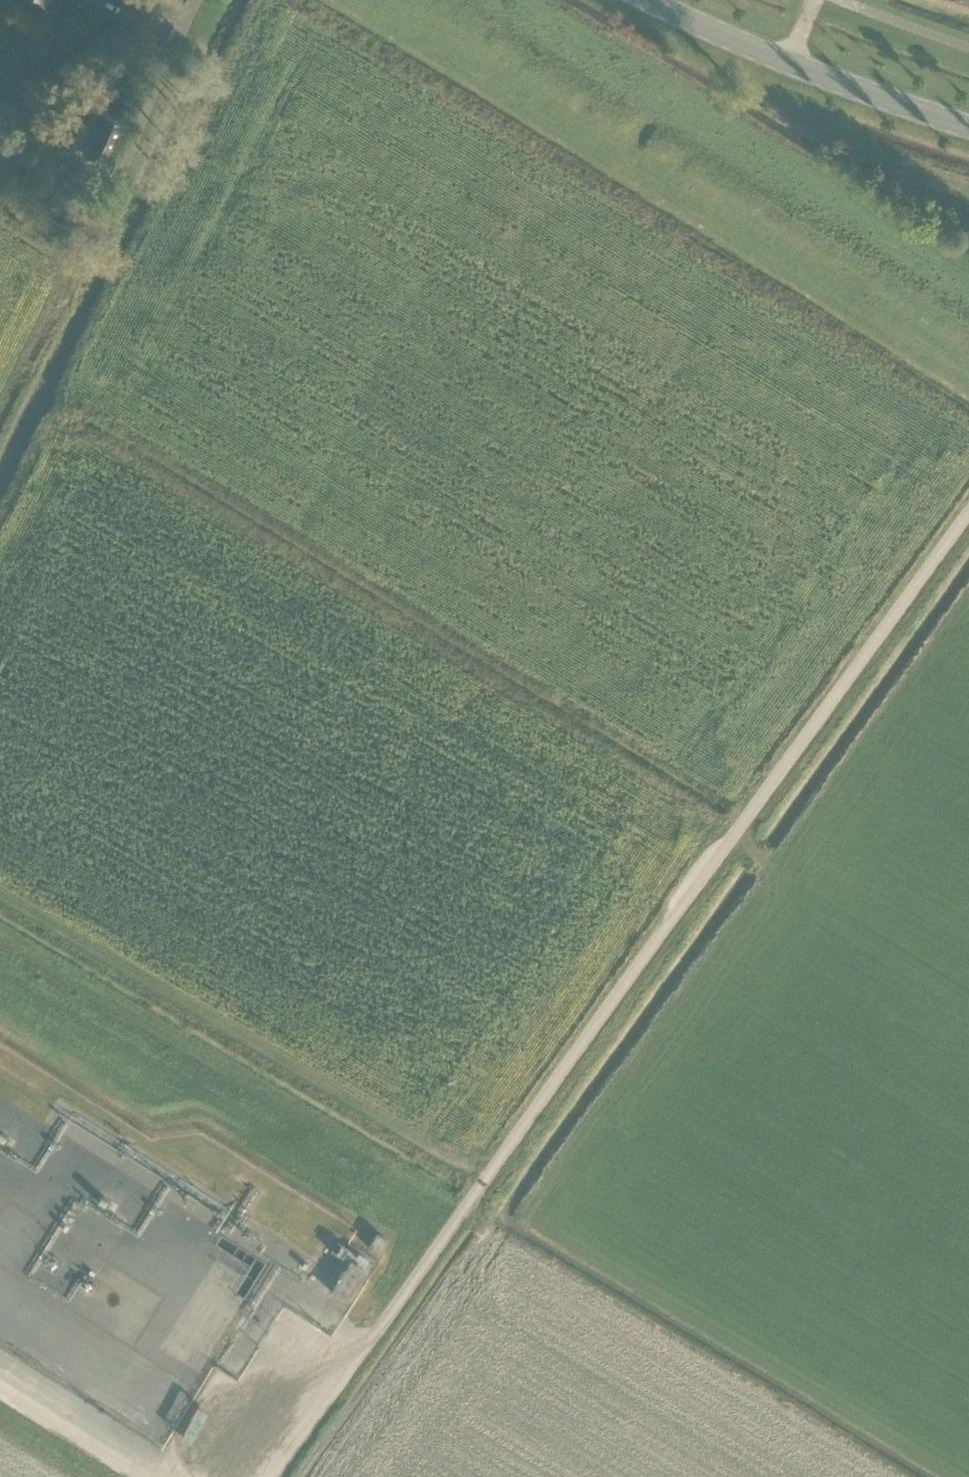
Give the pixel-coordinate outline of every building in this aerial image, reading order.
[(44,9),(49,0),(27,0),(44,9)] [(331,1250),(343,1257),(349,1247),(338,1240),(331,1250)] [(350,1261),(331,1292),(346,1301),(365,1270),(350,1261)]
